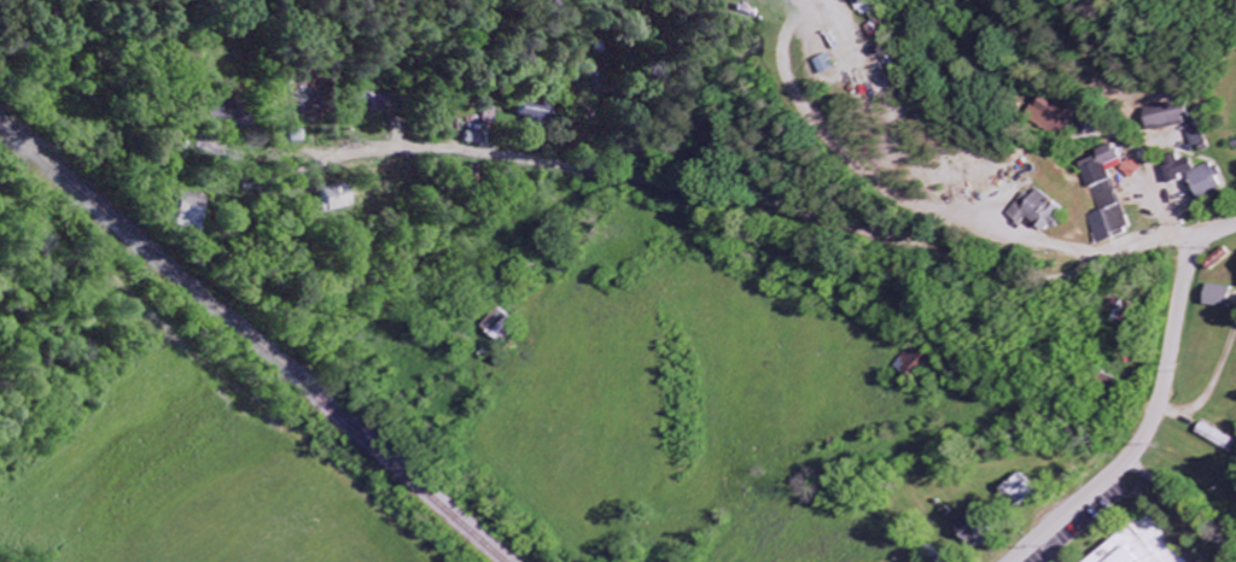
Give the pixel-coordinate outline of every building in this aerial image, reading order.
[(865,9),(876,4),(874,0),(861,0),(865,9)] [(837,77),(850,70),(843,56),(830,62),(837,77)] [(323,119),(324,88),(303,87),(302,119),(323,119)] [(1154,110),(1160,134),(1198,124),(1191,100),(1154,110)] [(247,128),(248,104),(215,102),(213,126),(247,128)] [(548,128),(550,106),(521,103),(519,125),(548,128)] [(1088,164),(1104,214),(1095,217),(1104,248),(1128,240),(1126,233),(1136,230),(1116,168),(1131,164),(1125,145),(1103,152),(1105,159),(1088,164)] [(1230,194),(1221,165),(1204,171),(1200,160),(1187,164),(1185,159),(1171,164),(1179,188),(1191,184),(1188,177),(1199,173),(1203,185),(1197,187),(1203,203),(1230,194)] [(322,202),(318,202),(320,215),(352,208),(347,185),(319,190),(322,202)] [(1034,194),(1018,216),(1032,227),(1037,219),(1061,237),(1072,223),(1069,221),(1076,212),(1049,192),(1043,201),(1034,194)] [(175,228),(204,229),(206,197),(177,195),(175,228)] [(1218,288),(1217,308),(1235,309),(1235,289),(1218,288)] [(487,330),(510,345),(523,323),(510,315),(504,324),(494,318),(487,330)] [(936,360),(911,347),(899,369),(923,383),(936,360)] [(1232,454),(1235,448),(1235,440),(1210,423),(1203,434),(1232,454)] [(1043,493),(1029,474),(1005,491),(1019,510),(1043,493)] [(964,524),(985,548),(1003,531),(981,508),(964,524)] [(1151,516),(1094,561),(1188,561),(1151,516)]
